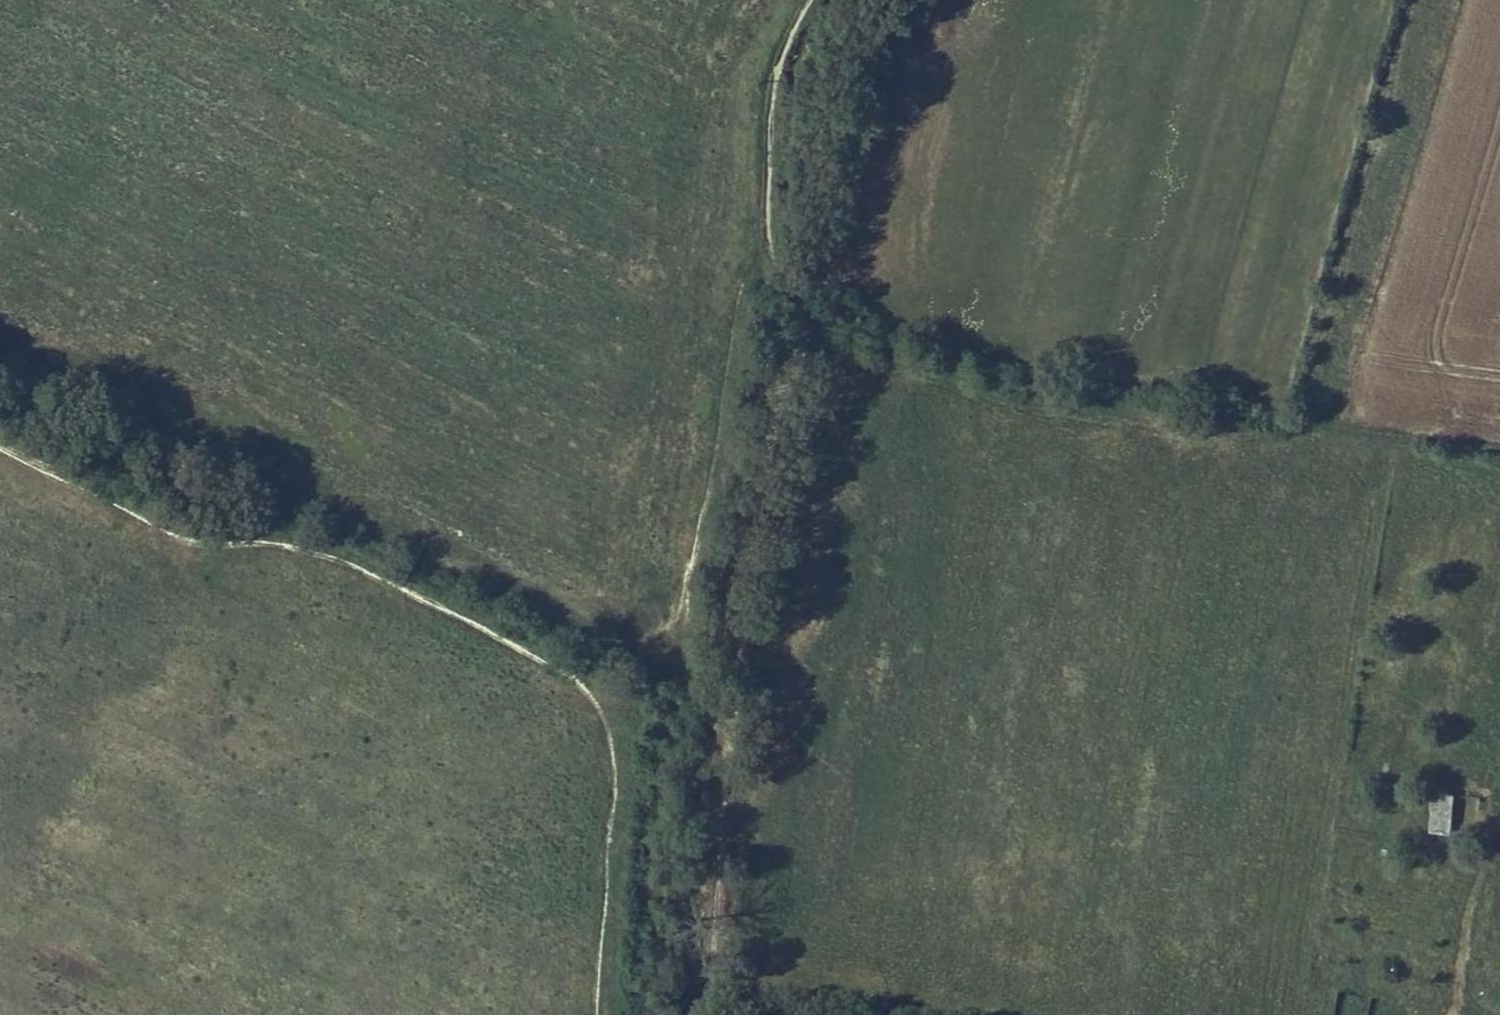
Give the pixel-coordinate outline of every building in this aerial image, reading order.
[(744,328),(742,340),(752,342),(754,330),(744,328)] [(1429,789),(1427,829),(1450,830),(1452,790),(1429,789)]
